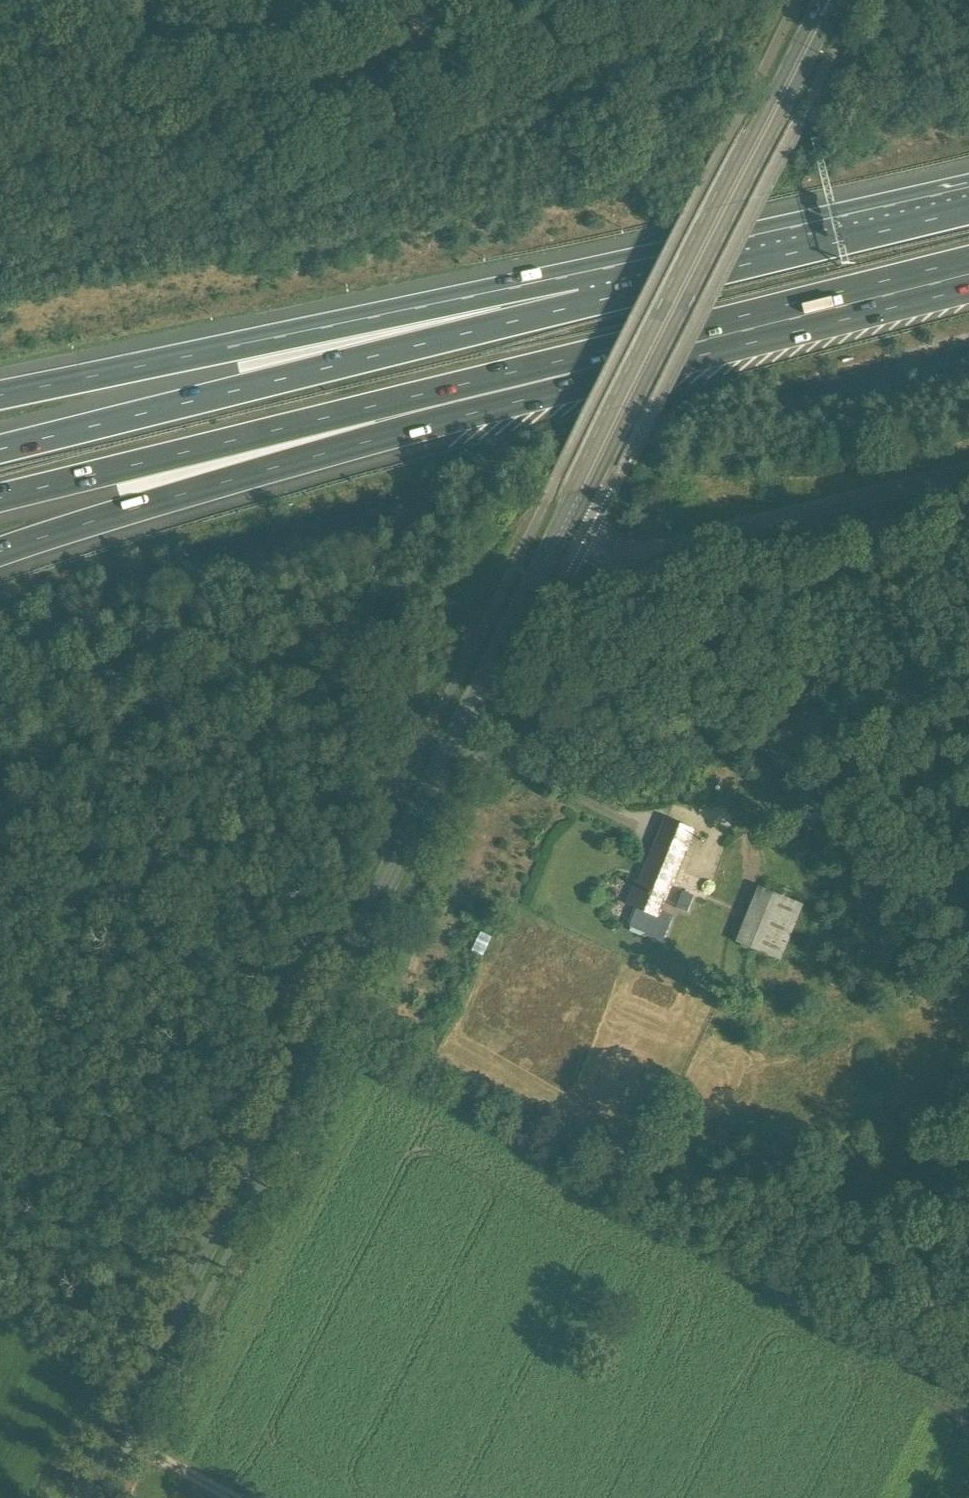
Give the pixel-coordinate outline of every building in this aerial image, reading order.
[(667,817),(656,843),(683,855),(694,829),(667,817)] [(677,869),(650,858),(640,882),(645,884),(634,908),(637,909),(630,926),(664,940),(675,916),(661,910),(665,901),(676,905),(675,907),(687,913),(695,896),(670,886),(677,869)] [(761,887),(737,943),(777,959),(800,903),(761,887)] [(480,933),(472,951),(482,956),(491,938),(480,933)]
